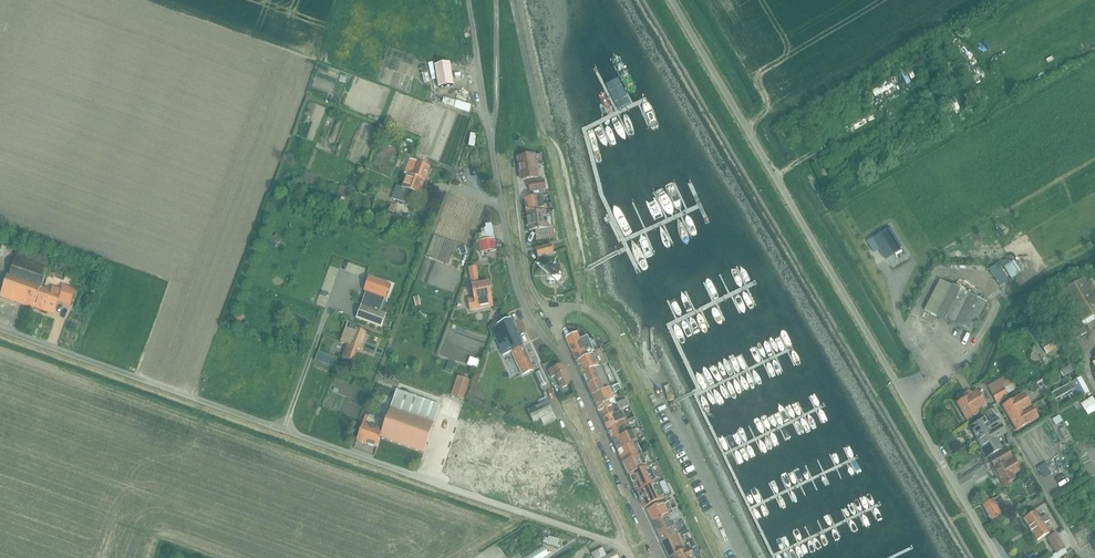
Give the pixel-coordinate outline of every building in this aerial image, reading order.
[(960,29),(953,36),(960,43),(967,36),(960,29)] [(438,88),(453,85),(449,63),(434,66),(438,88)] [(605,83),(618,109),(630,103),(617,77),(605,83)] [(469,113),(471,106),(456,101),(453,109),(469,113)] [(471,140),(478,142),(481,129),(474,128),(471,140)] [(534,154),(518,157),(521,180),(537,178),(534,154)] [(430,167),(414,161),(413,164),(415,164),(411,176),(407,174),(402,187),(397,185),(391,198),(404,204),(410,190),(419,194),(430,167)] [(474,163),(467,166),(473,177),(480,174),(474,163)] [(529,191),(545,189),(543,180),(528,182),(529,191)] [(526,213),(539,212),(545,211),(550,210),(549,204),(545,205),(543,206),(542,197),(543,196),(524,199),(526,213)] [(536,230),(537,238),(537,239),(554,237),(550,214),(545,215),(545,211),(539,212),(526,213),(526,214),(529,231),(536,230)] [(492,217),(484,218),(485,226),(493,224),(492,217)] [(890,228),(872,238),(885,259),(902,249),(890,228)] [(478,240),(480,252),(496,249),(494,237),(478,240)] [(551,244),(550,245),(535,249),(537,257),(553,253),(551,244)] [(53,315),(58,302),(70,306),(75,290),(63,286),(60,294),(41,288),(52,256),(21,245),(9,277),(7,276),(0,296),(0,297),(33,309),(33,308),(53,315)] [(562,275),(562,273),(561,271),(560,269),(559,267),(557,266),(556,266),(555,266),(553,265),(549,267),(546,268),(545,269),(545,271),(544,273),(544,276),(545,278),(546,281),(549,283),(552,284),(555,283),(557,283),(559,281),(560,280),(561,277),(562,275)] [(469,311),(491,307),(489,296),(490,296),(488,283),(477,285),(474,266),(468,267),(474,298),(467,300),(469,311)] [(999,287),(1008,280),(1000,269),(991,275),(999,287)] [(369,293),(364,306),(378,312),(383,298),(385,299),(391,285),(369,277),(363,291),(369,293)] [(1094,297),(1094,280),(1094,278),(1086,282),(1094,297)] [(940,280),(924,310),(971,334),(986,304),(940,280)] [(1062,291),(1047,301),(1071,341),(1087,332),(1080,322),(1062,291)] [(361,305),(356,318),(381,328),(386,314),(361,305)] [(510,319),(497,325),(490,328),(503,355),(511,352),(517,365),(522,375),(532,370),(528,361),(529,361),(522,346),(510,319)] [(345,328),(340,342),(343,343),(347,345),(346,346),(343,354),(342,357),(358,363),(362,353),(359,352),(366,333),(357,329),(358,326),(348,322),(345,328)] [(565,338),(576,362),(588,357),(587,355),(594,351),(588,340),(581,343),(577,333),(565,338)] [(1059,346),(1054,337),(1042,345),(1047,354),(1059,346)] [(599,348),(594,351),(587,355),(588,357),(576,362),(582,374),(601,365),(601,366),(607,363),(599,348)] [(562,363),(561,363),(548,370),(551,377),(555,376),(561,388),(572,383),(566,370),(562,363)] [(601,365),(582,374),(592,396),(609,388),(611,387),(606,376),(601,366),(601,365)] [(535,373),(539,383),(540,384),(545,381),(540,370),(535,373)] [(457,376),(450,396),(464,400),(470,381),(457,376)] [(1080,397),(1088,393),(1080,378),(1072,382),(1080,397)] [(1001,383),(989,389),(997,403),(1008,397),(1006,393),(1012,390),(1009,383),(1002,387),(1001,383)] [(621,390),(618,384),(609,388),(592,396),(597,408),(613,400),(611,394),(621,390)] [(955,402),(956,404),(966,421),(979,414),(977,411),(987,405),(977,389),(955,402)] [(423,453),(440,406),(396,391),(382,430),(362,423),(356,440),(377,447),(380,437),(423,453)] [(1028,409),(1031,407),(1024,393),(1002,406),(1009,419),(1028,409)] [(597,408),(600,413),(617,405),(614,399),(613,400),(597,408)] [(600,413),(607,429),(632,418),(631,416),(630,416),(625,418),(621,410),(629,406),(626,400),(617,405),(600,413)] [(556,419),(547,401),(527,410),(533,422),(540,419),(543,425),(556,419)] [(1028,409),(1009,419),(1016,431),(1038,418),(1031,407),(1028,409)] [(478,417),(476,423),(482,425),(484,419),(478,417)] [(632,418),(607,429),(613,441),(628,434),(639,429),(636,422),(635,423),(634,421),(635,420),(634,417),(632,418)] [(970,428),(977,439),(1001,425),(997,418),(987,424),(984,419),(970,428)] [(484,419),(482,425),(488,427),(490,421),(484,419)] [(501,423),(499,430),(502,431),(505,432),(507,425),(501,423)] [(507,425),(505,432),(511,434),(513,427),(507,425)] [(1006,433),(1001,425),(977,439),(984,452),(985,451),(988,458),(1002,450),(996,439),(1006,433)] [(613,441),(617,452),(634,444),(636,443),(644,439),(642,434),(639,435),(637,430),(639,429),(628,434),(613,441)] [(523,432),(521,438),(527,440),(529,434),(523,432)] [(529,434),(527,440),(534,442),(536,436),(529,434)] [(551,436),(549,442),(555,444),(557,438),(551,436)] [(465,437),(458,458),(470,462),(477,441),(465,437)] [(477,441),(470,462),(482,465),(488,444),(477,441)] [(623,463),(639,456),(639,455),(641,455),(636,443),(634,444),(617,452),(623,463)] [(488,444),(482,465),(493,469),(500,448),(488,444)] [(500,448),(493,469),(504,473),(511,452),(500,448)] [(569,449),(549,459),(555,472),(575,463),(569,449)] [(1013,475),(1020,471),(1008,450),(994,458),(999,467),(995,469),(1004,485),(1015,479),(1013,475)] [(511,452),(504,473),(516,476),(522,455),(511,452)] [(522,455),(516,476),(528,480),(534,459),(522,455)] [(639,455),(639,456),(623,463),(629,476),(649,467),(653,465),(656,463),(653,458),(644,462),(641,455),(639,455)] [(1039,470),(1043,477),(1050,473),(1046,466),(1039,470)] [(629,476),(634,488),(657,477),(656,473),(653,475),(649,467),(629,476)] [(663,490),(657,477),(634,488),(644,508),(664,499),(660,491),(663,490)] [(551,482),(545,485),(548,491),(554,488),(551,482)] [(554,488),(548,491),(550,497),(556,494),(554,488)] [(587,488),(567,498),(573,511),(593,501),(587,488)] [(983,506),(992,521),(1002,515),(1001,515),(1012,508),(1010,504),(1006,507),(1000,496),(983,506)] [(678,512),(677,508),(671,511),(666,501),(647,510),(653,523),(678,512)] [(580,509),(574,512),(577,518),(583,515),(580,509)] [(1044,524),(1050,521),(1046,515),(1040,518),(1036,511),(1024,519),(1037,541),(1049,534),(1044,524)] [(653,523),(661,541),(679,534),(676,527),(674,528),(672,523),(682,518),(678,512),(653,523)] [(1064,548),(1056,533),(1047,538),(1055,553),(1064,548)] [(686,549),(679,534),(661,541),(669,557),(686,549)] [(546,544),(553,546),(556,539),(549,537),(546,544)] [(669,557),(693,557),(700,555),(695,545),(686,550),(686,549),(669,557)] [(615,552),(607,556),(602,547),(591,553),(593,557),(618,557),(615,552)]
